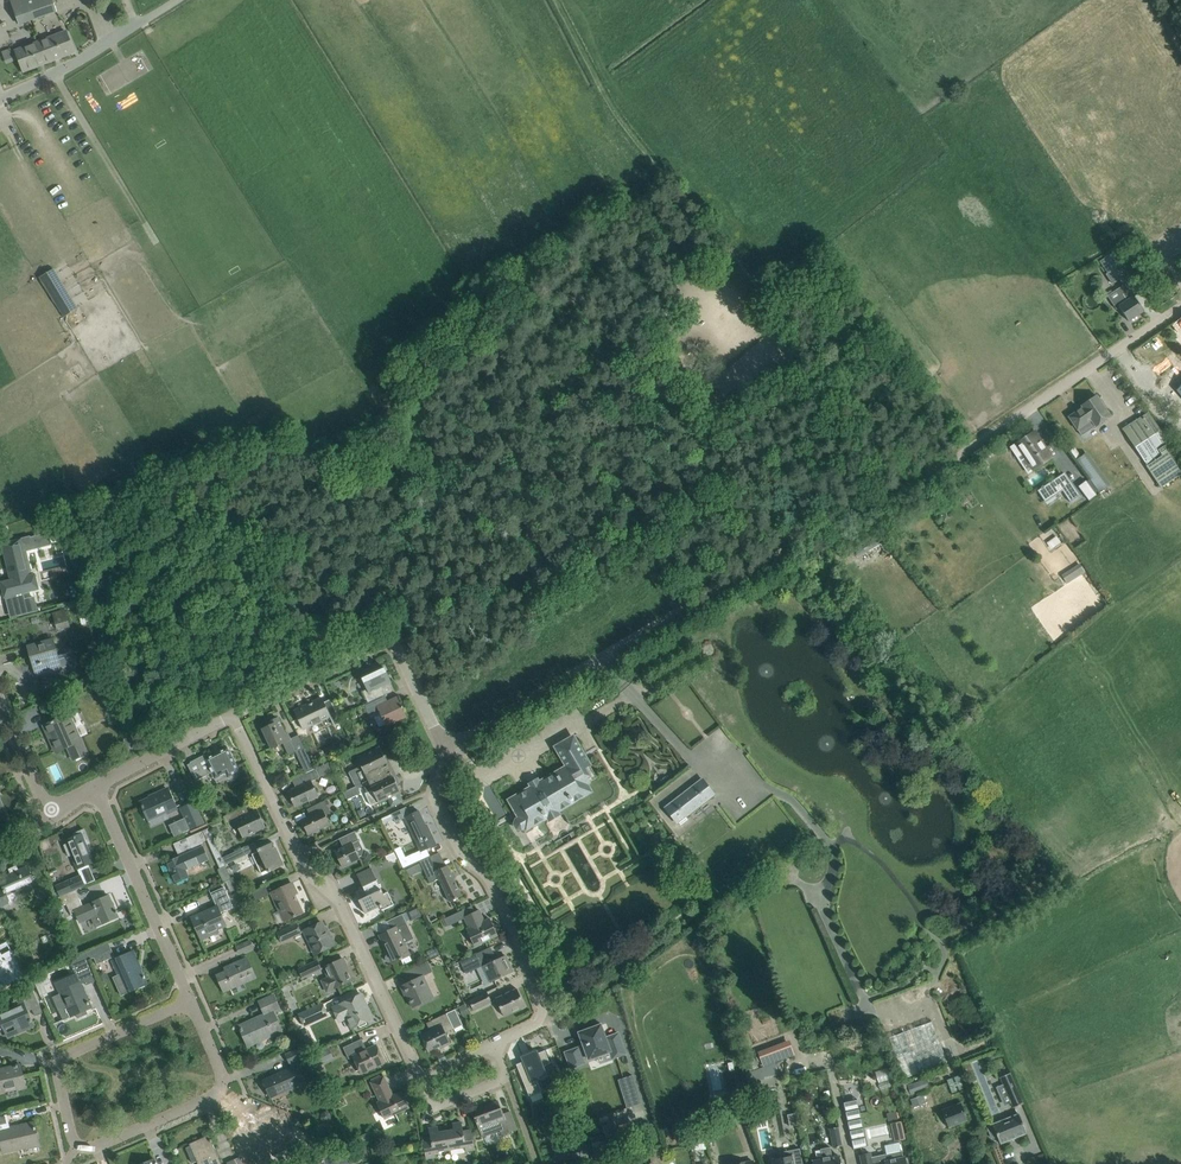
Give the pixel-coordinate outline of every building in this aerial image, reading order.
[(11,1),(19,24),(56,11),(52,0),(15,0),(11,1)] [(66,31),(37,43),(45,63),(75,52),(66,31)] [(45,63),(37,43),(14,51),(18,59),(23,72),(45,63)] [(12,52),(10,49),(1,52),(6,64),(18,59),(14,51),(12,52)] [(1108,256),(1100,261),(1108,273),(1106,274),(1112,284),(1112,283),(1123,276),(1117,267),(1115,268),(1108,256)] [(52,270),(41,277),(57,304),(64,316),(75,310),(68,298),(52,270)] [(1119,306),(1129,321),(1144,311),(1134,296),(1125,284),(1116,290),(1121,296),(1113,302),(1117,308),(1119,306)] [(1165,374),(1171,381),(1180,373),(1180,361),(1165,374)] [(694,382),(684,391),(692,400),(706,389),(698,379),(694,382)] [(1111,416),(1097,395),(1093,398),(1092,397),(1084,402),(1085,403),(1081,406),(1082,407),(1069,417),(1082,436),(1111,416)] [(1162,488),(1180,475),(1180,463),(1168,444),(1169,443),(1149,413),(1123,430),(1162,488)] [(1010,449),(1015,456),(1021,452),(1033,469),(1049,458),(1033,433),(1010,449)] [(1100,493),(1111,485),(1099,469),(1088,476),(1100,493)] [(1037,490),(1045,502),(1063,491),(1070,502),(1080,496),(1064,472),(1044,486),(1043,485),(1041,487),(1041,488),(1037,490)] [(1086,481),(1078,486),(1089,500),(1096,495),(1086,481)] [(858,557),(880,545),(874,536),(853,548),(858,557)] [(21,539),(14,541),(2,544),(11,580),(2,583),(5,597),(39,588),(35,574),(30,575),(21,539)] [(1062,577),(1066,583),(1084,571),(1080,565),(1062,577)] [(34,597),(25,599),(17,602),(20,615),(37,611),(34,597)] [(65,610),(53,614),(57,630),(70,626),(66,614),(65,610)] [(53,639),(28,646),(37,675),(67,667),(64,654),(58,656),(53,639)] [(370,674),(362,678),(367,689),(362,691),(368,703),(374,700),(383,696),(385,695),(384,695),(380,687),(391,682),(385,667),(376,672),(375,670),(369,672),(370,674)] [(363,705),(370,720),(375,717),(376,720),(379,727),(386,724),(388,727),(407,717),(403,709),(404,709),(398,696),(386,702),(383,696),(374,700),(368,703),(363,705)] [(298,719),(292,722),(296,729),(302,726),(304,730),(331,717),(334,724),(342,721),(332,701),(324,704),(321,697),(308,704),(308,706),(296,711),(295,710),(294,710),(298,719)] [(70,714),(44,726),(48,735),(49,734),(52,741),(51,741),(56,752),(68,747),(73,760),(88,753),(70,714)] [(269,726),(262,729),(271,748),(283,743),(289,755),(296,752),(301,762),(305,773),(313,769),(308,759),(303,748),(297,736),(290,739),(287,732),(283,734),(281,730),(283,729),(278,718),(267,723),(269,726)] [(567,766),(509,800),(519,817),(517,818),(515,821),(515,825),(517,828),(520,829),(523,829),(525,828),(526,829),(537,823),(536,822),(537,821),(539,822),(545,818),(545,817),(546,816),(547,817),(548,817),(547,816),(557,810),(558,811),(557,809),(561,807),(562,809),(569,804),(569,803),(572,800),(573,802),(585,795),(580,787),(597,778),(573,737),(556,747),(567,766)] [(196,760),(187,765),(193,775),(196,782),(212,773),(215,779),(227,773),(229,778),(230,780),(240,775),(238,772),(239,771),(235,763),(235,762),(227,747),(216,753),(213,755),(211,752),(204,756),(204,755),(195,759),(196,760)] [(361,766),(349,772),(355,786),(357,785),(362,783),(382,773),(378,766),(387,762),(384,756),(386,755),(386,754),(384,755),(380,747),(369,752),(357,758),(361,766)] [(303,784),(288,791),(295,807),(306,802),(318,796),(311,782),(320,778),(316,768),(314,769),(313,769),(299,776),(303,784)] [(382,773),(362,783),(367,793),(365,794),(371,806),(388,798),(390,802),(401,797),(399,793),(401,792),(397,784),(399,783),(399,782),(397,783),(394,777),(385,781),(382,773)] [(666,807),(665,807),(677,823),(679,822),(681,825),(687,819),(686,817),(714,794),(702,779),(703,781),(667,809),(666,807)] [(151,798),(140,803),(142,807),(140,808),(145,818),(148,816),(149,820),(148,820),(148,821),(159,816),(166,813),(166,814),(177,809),(173,799),(168,789),(157,793),(158,795),(151,798),(151,796),(150,797),(151,798)] [(314,814),(302,820),(308,834),(329,824),(325,815),(331,813),(329,808),(325,800),(311,807),(314,814)] [(187,817),(168,825),(172,834),(198,823),(190,804),(182,807),(187,817)] [(406,807),(391,814),(395,822),(396,823),(405,818),(421,852),(425,849),(436,844),(427,825),(426,825),(419,811),(410,815),(406,807)] [(238,810),(223,817),(227,825),(235,822),(243,838),(255,832),(266,827),(257,809),(241,817),(238,810)] [(66,843),(63,844),(68,856),(71,855),(77,869),(94,862),(87,845),(90,843),(85,830),(75,834),(76,836),(65,840),(66,843)] [(178,857),(167,862),(172,874),(170,875),(174,884),(185,879),(190,877),(186,868),(208,859),(203,846),(201,843),(206,840),(202,831),(188,837),(191,845),(193,851),(178,857)] [(355,831),(333,841),(334,842),(344,837),(348,845),(334,851),(342,867),(360,859),(359,857),(362,856),(364,850),(359,840),(355,831)] [(258,851),(252,854),(261,873),(267,871),(268,873),(273,870),(284,865),(273,842),(262,847),(257,849),(258,851)] [(253,844),(223,857),(226,865),(256,851),(253,844)] [(419,862),(429,883),(439,878),(450,902),(451,901),(462,896),(447,865),(440,868),(434,855),(439,853),(428,858),(419,862)] [(0,889),(0,906),(4,905),(10,902),(11,904),(12,903),(13,903),(15,901),(15,900),(16,899),(16,898),(16,897),(16,896),(16,895),(16,894),(16,893),(15,892),(35,883),(32,877),(28,866),(18,870),(18,868),(10,871),(11,873),(0,878),(0,881),(3,888),(0,889)] [(226,866),(218,869),(223,882),(231,878),(226,866)] [(368,870),(357,875),(364,889),(362,890),(359,896),(361,899),(359,900),(365,913),(380,906),(382,910),(383,909),(384,911),(388,908),(394,906),(387,892),(383,894),(371,868),(368,870)] [(70,880),(56,886),(60,896),(84,885),(80,876),(70,880)] [(231,878),(223,882),(224,883),(226,882),(230,893),(236,890),(231,880),(231,879),(231,878)] [(281,888),(271,893),(284,922),(292,918),(303,913),(294,894),(297,893),(292,883),(281,888)] [(217,906),(191,917),(201,940),(202,940),(200,937),(212,932),(226,926),(220,912),(233,906),(227,895),(224,887),(211,893),(214,900),(217,906)] [(265,887),(250,894),(254,902),(269,895),(265,887)] [(79,898),(66,904),(71,916),(76,914),(80,922),(98,915),(102,924),(107,921),(118,917),(117,913),(118,913),(117,910),(116,911),(109,895),(98,900),(82,907),(79,898)] [(418,904),(406,910),(411,921),(423,915),(418,904)] [(469,907),(444,919),(448,926),(465,918),(469,928),(467,929),(475,946),(487,941),(498,936),(489,918),(484,921),(479,910),(472,913),(469,907)] [(391,929),(379,935),(388,954),(386,956),(386,959),(387,961),(389,962),(392,962),(392,963),(409,955),(404,943),(414,938),(402,914),(387,921),(391,929)] [(311,927),(303,931),(314,954),(324,950),(334,945),(329,934),(328,935),(321,922),(311,927)] [(297,924),(277,933),(281,942),(301,933),(297,924)] [(250,940),(236,946),(239,954),(254,947),(250,940)] [(109,942),(86,952),(90,959),(94,957),(97,964),(115,956),(109,942)] [(491,947),(460,961),(466,974),(484,966),(492,982),(513,972),(505,955),(496,959),(491,947)] [(123,956),(112,960),(119,974),(113,977),(121,995),(124,994),(147,984),(144,978),(145,978),(144,976),(143,976),(140,969),(139,969),(136,963),(139,962),(133,951),(123,956)] [(59,994),(52,996),(58,1011),(59,1010),(63,1020),(69,1017),(76,1014),(77,1015),(78,1018),(80,1017),(85,1014),(87,1013),(86,1011),(86,1010),(91,1008),(89,1004),(90,1004),(89,1001),(88,1002),(81,984),(85,982),(86,985),(94,982),(98,980),(97,977),(86,953),(79,956),(69,960),(73,969),(75,974),(73,975),(54,983),(59,994)] [(17,979),(18,981),(26,976),(19,964),(13,954),(5,958),(1,955),(0,956),(0,988),(17,979)] [(226,971),(217,976),(224,991),(235,986),(256,977),(247,958),(240,961),(235,963),(225,968),(226,971)] [(327,976),(320,979),(326,992),(333,989),(342,984),(353,979),(347,966),(345,967),(341,959),(331,964),(323,967),(327,976)] [(316,961),(298,969),(302,978),(320,969),(316,961)] [(418,978),(401,986),(405,996),(407,995),(413,1007),(423,1002),(433,998),(423,976),(432,972),(427,961),(417,966),(413,968),(418,978)] [(517,989),(496,999),(504,1016),(525,1006),(517,989)] [(0,1014),(0,1019),(8,1037),(19,1033),(18,1032),(33,1026),(31,1022),(32,1022),(31,1019),(30,1019),(26,1009),(31,1007),(35,1016),(43,1013),(38,1002),(33,991),(19,997),(14,1000),(17,1006),(0,1014)] [(486,992),(468,1001),(473,1011),(491,1002),(486,992)] [(250,1021),(239,1026),(248,1045),(259,1041),(276,1033),(282,1030),(274,1012),(281,1009),(274,994),(259,1001),(264,1015),(250,1021)] [(349,1000),(332,1008),(339,1022),(346,1018),(351,1028),(362,1023),(372,1018),(366,1005),(365,1005),(360,995),(349,1000)] [(322,1005),(299,1015),(304,1026),(326,1015),(322,1005)] [(435,1028),(421,1035),(429,1051),(449,1042),(445,1033),(454,1029),(447,1013),(431,1020),(435,1028)] [(932,1021),(889,1037),(898,1060),(905,1078),(947,1061),(944,1052),(932,1021)] [(581,1047),(564,1054),(571,1073),(585,1067),(582,1060),(608,1049),(611,1057),(623,1052),(615,1032),(604,1037),(603,1032),(601,1033),(598,1025),(578,1033),(581,1041),(579,1041),(581,1047)] [(355,1042),(343,1047),(349,1059),(353,1057),(361,1073),(373,1067),(384,1062),(376,1045),(363,1051),(361,1048),(365,1046),(362,1039),(355,1042)] [(325,1048),(310,1055),(315,1066),(333,1058),(328,1047),(325,1048)] [(297,1050),(286,1054),(290,1063),(292,1067),(305,1062),(299,1049),(298,1049),(297,1050)] [(533,1068),(520,1073),(528,1094),(549,1086),(546,1078),(558,1073),(553,1061),(549,1062),(544,1051),(537,1053),(537,1052),(529,1055),(532,1063),(531,1063),(533,1068)] [(778,1074),(776,1063),(747,1074),(750,1081),(764,1079),(764,1077),(778,1074)] [(0,1070),(0,1092),(14,1088),(26,1086),(21,1065),(17,1066),(17,1065),(14,1066),(0,1070)] [(273,1076),(263,1080),(270,1095),(276,1093),(299,1083),(292,1067),(276,1074),(277,1076),(274,1078),(273,1076)] [(1010,1073),(1000,1077),(1013,1107),(1023,1103),(1010,1073)] [(632,1075),(618,1080),(627,1108),(641,1103),(632,1075)] [(373,1081),(371,1082),(380,1101),(377,1103),(385,1119),(398,1112),(409,1107),(401,1091),(393,1095),(384,1076),(373,1081)] [(926,1078),(904,1086),(907,1096),(929,1088),(926,1078)] [(857,1098),(843,1101),(853,1148),(867,1145),(857,1098)] [(753,1100),(739,1108),(747,1125),(762,1118),(753,1100)] [(498,1101),(474,1109),(477,1116),(475,1117),(482,1137),(500,1131),(502,1135),(510,1132),(517,1130),(510,1111),(503,1114),(501,1107),(501,1108),(498,1101)] [(961,1103),(942,1110),(949,1127),(967,1120),(961,1103)] [(321,1113),(321,1117),(323,1121),(327,1121),(331,1119),(331,1115),(329,1111),(325,1111),(321,1113)] [(0,1115),(0,1124),(12,1121),(10,1113),(0,1115)] [(795,1113),(787,1115),(789,1126),(798,1125),(795,1113)] [(993,1125),(987,1128),(992,1138),(997,1136),(1000,1144),(1027,1133),(1019,1114),(992,1124),(993,1125)] [(902,1121),(891,1123),(895,1141),(906,1138),(902,1121)] [(283,1122),(250,1136),(252,1139),(258,1154),(277,1146),(279,1150),(293,1145),(287,1133),(283,1122)] [(454,1129),(446,1131),(450,1149),(466,1146),(466,1151),(475,1149),(473,1137),(472,1133),(464,1134),(461,1122),(453,1124),(454,1129)] [(0,1130),(0,1143),(2,1152),(27,1146),(39,1144),(36,1129),(36,1127),(35,1127),(34,1123),(22,1125),(0,1130)] [(431,1140),(423,1142),(426,1158),(435,1157),(434,1152),(450,1149),(446,1131),(439,1132),(438,1126),(429,1128),(431,1140)] [(839,1127),(829,1128),(833,1148),(843,1146),(839,1127)] [(186,1148),(193,1163),(197,1161),(198,1163),(221,1163),(212,1142),(211,1139),(209,1135),(189,1144),(190,1146),(186,1148)] [(619,1135),(606,1137),(609,1152),(622,1149),(619,1135)] [(648,1146),(652,1163),(667,1163),(663,1149),(661,1144),(648,1146)] [(812,1160),(812,1163),(840,1163),(839,1155),(832,1157),(830,1147),(820,1149),(822,1158),(812,1160)] [(771,1159),(771,1163),(803,1163),(800,1148),(779,1152),(780,1157),(771,1159)] [(356,1149),(345,1152),(348,1163),(349,1163),(359,1162),(356,1149)] [(860,1155),(861,1159),(862,1163),(908,1163),(907,1158),(905,1158),(903,1151),(871,1158),(870,1153),(860,1155)] [(243,1155),(247,1163),(257,1163),(251,1152),(243,1155)] [(324,1156),(324,1158),(326,1163),(340,1163),(338,1153),(324,1156)]
